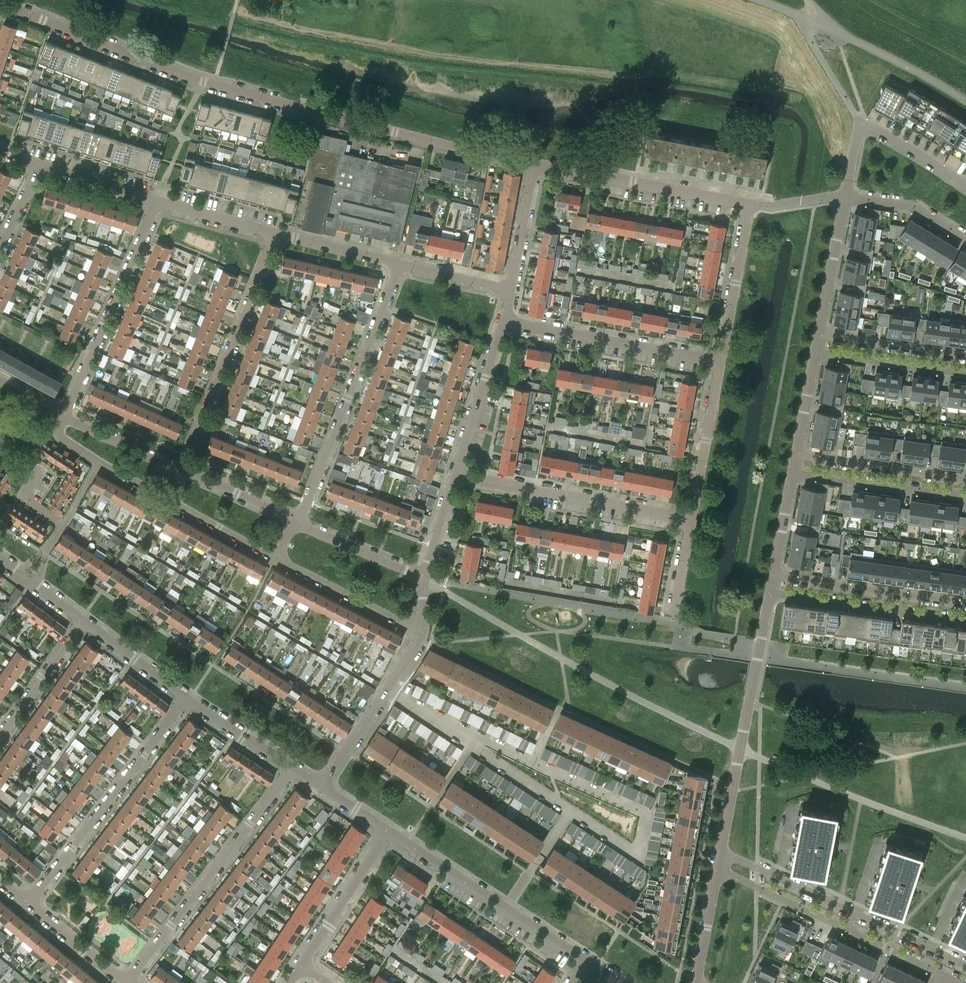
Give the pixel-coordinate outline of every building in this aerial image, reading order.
[(12,38),(16,27),(4,23),(0,34),(12,38)] [(0,34),(0,47),(9,49),(12,38),(0,34)] [(39,61),(48,65),(55,44),(47,41),(39,61)] [(64,48),(55,44),(48,65),(56,68),(64,48)] [(5,61),(9,49),(0,47),(0,59),(5,61)] [(56,68),(64,71),(72,51),(64,48),(56,68)] [(81,54),(72,51),(64,71),(73,75),(81,54)] [(89,57),(81,54),(73,75),(81,78),(89,57)] [(97,61),(89,57),(81,78),(89,81),(97,61)] [(5,61),(0,59),(0,71),(1,72),(4,65),(13,68),(15,63),(10,62),(5,61)] [(106,64),(97,61),(89,81),(98,84),(106,64)] [(19,65),(15,63),(13,68),(17,70),(26,73),(28,68),(19,65)] [(114,67),(106,64),(98,84),(106,88),(114,67)] [(106,88),(115,91),(123,71),(114,67),(106,88)] [(131,74),(123,71),(115,91),(123,94),(131,74)] [(139,77),(131,74),(123,94),(131,98),(139,77)] [(148,80),(139,77),(131,98),(140,101),(148,80)] [(873,106),(883,112),(899,83),(888,77),(873,106)] [(156,84),(148,80),(140,101),(148,104),(156,84)] [(27,95),(33,97),(36,90),(39,92),(42,86),(32,82),(27,95)] [(883,112),(893,117),(909,88),(899,83),(883,112)] [(164,87),(156,84),(148,104),(157,107),(164,87)] [(22,97),(24,90),(12,87),(10,93),(22,97)] [(157,107),(165,111),(172,92),(173,90),(164,87),(157,107)] [(898,109),(907,115),(919,94),(909,88),(893,117),(893,118),(898,109)] [(181,95),(172,92),(165,111),(164,111),(173,115),(181,95)] [(907,115),(917,121),(929,100),(919,94),(907,115)] [(917,121),(927,127),(939,106),(929,100),(917,121)] [(201,102),(198,110),(195,122),(205,125),(205,124),(204,124),(210,104),(209,104),(201,102)] [(210,102),(209,104),(210,104),(204,124),(205,124),(213,126),(219,105),(210,102)] [(213,126),(222,128),(228,107),(219,105),(213,126)] [(927,127),(937,132),(949,112),(939,106),(927,127)] [(236,110),(228,107),(222,128),(231,131),(236,110)] [(17,131),(26,133),(33,113),(24,110),(17,131)] [(245,112),(236,110),(231,131),(239,133),(245,112)] [(239,133),(248,135),(254,114),(245,112),(239,133)] [(937,132),(946,139),(959,118),(949,112),(937,132)] [(41,115),(33,113),(26,133),(35,136),(41,115)] [(262,117),(254,114),(248,135),(257,138),(262,117)] [(41,115),(35,136),(43,139),(50,118),(41,115)] [(262,117),(257,138),(266,140),(271,119),(262,117)] [(59,121),(50,118),(43,139),(52,141),(59,121)] [(956,145),(965,129),(965,123),(959,118),(946,139),(956,145)] [(67,123),(59,121),(52,141),(61,144),(67,123)] [(67,123),(61,144),(69,147),(76,126),(67,123)] [(84,129),(76,126),(69,147),(78,150),(84,129)] [(93,131),(84,129),(78,150),(86,152),(93,131)] [(965,151),(965,150),(965,129),(956,145),(965,151)] [(93,131),(86,152),(95,155),(102,134),(93,131)] [(360,158),(344,154),(347,140),(318,133),(314,147),(306,178),(313,180),(302,227),(322,232),(324,224),(399,243),(417,171),(360,157),(360,158)] [(644,153),(674,158),(677,139),(648,133),(644,153)] [(110,137),(102,134),(95,155),(104,158),(110,137)] [(119,140),(110,137),(104,158),(112,160),(119,140)] [(674,158),(679,159),(703,164),(707,144),(677,139),(674,158)] [(127,142),(119,140),(112,160),(121,163),(127,142)] [(136,145),(127,142),(121,163),(129,166),(136,145)] [(703,164),(733,169),(737,150),(707,144),(703,164)] [(144,148),(136,145),(129,166),(138,168),(144,148)] [(156,170),(160,158),(163,150),(154,147),(153,150),(148,167),(156,170)] [(153,150),(144,148),(138,168),(147,171),(148,167),(153,150)] [(733,169),(756,174),(763,175),(766,155),(737,150),(733,169)] [(249,157),(250,153),(244,151),(243,155),(241,162),(246,164),(248,157),(249,157)] [(194,162),(195,159),(186,157),(180,177),(189,179),(194,162)] [(452,182),(457,160),(444,157),(439,178),(452,182)] [(470,164),(457,160),(452,182),(464,185),(470,164)] [(203,165),(194,162),(189,179),(188,183),(197,186),(203,165)] [(203,165),(197,186),(206,188),(211,167),(203,165)] [(211,167),(206,188),(214,190),(220,169),(211,167)] [(426,191),(429,176),(431,169),(424,167),(418,189),(426,191)] [(220,169),(214,190),(223,193),(229,172),(220,169)] [(7,187),(12,176),(0,170),(0,184),(7,187)] [(496,177),(495,182),(518,186),(520,174),(504,171),(503,178),(496,177)] [(229,172),(223,193),(232,195),(237,174),(229,172)] [(237,174),(232,195),(240,197),(246,176),(237,174)] [(246,176),(240,197),(249,200),(255,179),(246,176)] [(255,179),(249,200),(258,202),(264,181),(255,179)] [(473,203),(480,204),(485,182),(484,182),(478,180),(473,203)] [(264,181),(258,202),(267,204),(272,183),(264,181)] [(515,198),(518,186),(495,182),(494,188),(501,189),(500,196),(515,198)] [(272,183),(267,204),(275,207),(281,186),(272,183)] [(281,186),(275,207),(284,209),(290,188),(281,186)] [(42,202),(54,205),(59,191),(47,187),(42,202)] [(290,188),(284,209),(293,211),(299,190),(290,188)] [(70,195),(59,191),(54,205),(66,209),(70,195)] [(566,207),(569,193),(557,191),(554,205),(566,207)] [(416,198),(436,203),(437,197),(418,192),(416,198)] [(581,196),(569,193),(566,207),(579,209),(581,196)] [(66,209),(77,213),(82,198),(70,195),(66,209)] [(513,211),(515,198),(500,196),(499,202),(492,201),(491,206),(513,211)] [(82,198),(77,213),(88,216),(93,202),(82,198)] [(88,216),(100,220),(105,206),(93,202),(88,216)] [(480,207),(473,205),(471,212),(478,214),(480,207)] [(116,209),(105,206),(100,220),(108,222),(104,233),(108,234),(111,224),(116,209)] [(511,223),(513,211),(491,206),(490,212),(496,214),(495,220),(511,223)] [(852,224),(853,224),(853,223),(874,227),(876,217),(879,218),(881,210),(869,208),(867,215),(855,212),(854,217),(853,217),(852,224)] [(111,224),(123,227),(127,213),(116,209),(111,224)] [(598,228),(601,215),(588,212),(586,226),(598,228)] [(139,217),(127,213),(123,227),(135,231),(139,217)] [(601,215),(598,228),(610,231),(612,217),(601,215)] [(612,217),(610,231),(622,233),(624,219),(612,217)] [(624,219),(622,233),(633,235),(636,221),(624,219)] [(908,243),(919,225),(910,219),(906,226),(896,224),(895,236),(899,237),(908,243)] [(508,235),(511,223),(495,220),(494,227),(487,225),(486,231),(508,235)] [(636,221),(633,235),(645,237),(648,223),(636,221)] [(648,223),(645,237),(657,239),(659,225),(648,223)] [(711,223),(709,236),(722,238),(725,226),(711,223)] [(872,238),(874,227),(853,223),(853,224),(852,228),(851,228),(850,234),(872,238)] [(888,235),(895,236),(896,224),(890,223),(888,235)] [(426,249),(429,234),(431,226),(419,224),(414,246),(426,249)] [(659,225),(657,239),(669,242),(671,228),(659,225)] [(908,243),(918,248),(929,230),(919,225),(908,243)] [(26,227),(21,238),(34,245),(40,233),(26,227)] [(50,236),(56,237),(59,229),(53,227),(50,235),(50,236)] [(671,228),(669,242),(681,244),(683,230),(671,228)] [(542,242),(556,245),(558,233),(544,230),(542,242)] [(929,230),(918,248),(927,254),(938,236),(929,230)] [(506,247),(508,235),(486,231),(485,237),(492,238),(491,244),(506,247)] [(426,249),(437,251),(441,237),(429,234),(426,249)] [(861,247),(860,253),(872,256),(873,249),(870,248),(872,238),(850,234),(849,240),(850,240),(849,245),(861,247)] [(81,240),(92,244),(94,239),(88,238),(89,237),(82,235),(81,240)] [(706,247),(720,250),(722,238),(709,236),(706,247)] [(927,254),(937,260),(948,242),(938,236),(927,254)] [(437,251),(449,254),(452,239),(441,237),(437,251)] [(21,238),(15,249),(29,255),(34,245),(21,238)] [(464,242),(452,239),(449,254),(461,257),(464,242)] [(156,241),(151,253),(165,259),(168,251),(172,253),(173,249),(156,241)] [(562,246),(556,245),(542,242),(540,254),(559,258),(560,258),(562,246)] [(957,248),(948,242),(937,260),(946,265),(957,248)] [(504,259),(506,247),(491,244),(489,251),(483,249),(482,255),(504,259)] [(704,259),(718,262),(720,250),(706,247),(704,259)] [(15,249),(10,260),(24,266),(29,255),(15,249)] [(98,249),(93,260),(107,266),(112,254),(98,249)] [(959,273),(965,261),(965,253),(960,250),(949,268),(959,273)] [(151,253),(147,264),(160,270),(165,259),(151,253)] [(871,262),(872,256),(860,253),(859,259),(847,257),(846,262),(845,262),(844,268),(865,272),(867,262),(871,262)] [(559,258),(540,254),(537,266),(551,269),(556,270),(559,258)] [(501,272),(504,259),(482,255),(481,261),(487,262),(486,269),(501,272)] [(685,268),(687,256),(681,255),(679,267),(685,268)] [(193,271),(197,273),(200,267),(204,258),(199,256),(195,265),(193,271)] [(291,279),(292,273),(295,258),(283,256),(280,270),(279,276),(291,279)] [(292,273),(304,276),(307,261),(295,258),(292,273)] [(59,265),(57,270),(62,272),(67,261),(62,259),(60,265),(59,265)] [(702,271),(716,274),(718,262),(704,259),(702,271)] [(10,260),(5,270),(19,277),(24,266),(10,260)] [(102,277),(107,266),(93,260),(88,271),(102,277)] [(575,268),(576,261),(570,260),(568,272),(574,273),(574,272),(576,272),(576,268),(575,268)] [(319,264),(307,261),(304,276),(315,278),(319,264)] [(147,264),(142,275),(156,281),(160,270),(147,264)] [(331,266),(319,264),(315,278),(327,281),(331,266)] [(50,279),(55,268),(51,266),(50,266),(44,277),(50,279)] [(342,269),(331,266),(327,281),(339,284),(342,269)] [(535,278),(549,280),(551,269),(537,266),(535,278)] [(679,267),(677,278),(682,279),(685,268),(679,267)] [(97,288),(102,277),(88,271),(82,268),(77,279),(83,282),(97,288)] [(855,281),(854,287),(866,289),(867,283),(863,282),(865,272),(844,268),(842,274),(843,274),(843,279),(855,281)] [(354,272),(342,269),(339,284),(351,286),(354,272)] [(0,281),(0,282),(13,288),(19,277),(5,270),(0,281)] [(223,270),(218,281),(232,287),(237,275),(223,270)] [(200,274),(197,273),(193,271),(189,282),(196,285),(200,274)] [(667,274),(663,273),(662,279),(673,281),(675,272),(668,271),(667,274)] [(700,283),(713,285),(716,274),(702,271),(700,283)] [(366,274),(354,272),(351,286),(363,289),(366,274)] [(573,278),(574,273),(568,272),(566,284),(572,285),(573,278)] [(378,277),(366,274),(363,289),(375,292),(378,277)] [(142,275),(137,286),(151,292),(156,281),(142,275)] [(533,289),(547,292),(549,280),(535,278),(533,289)] [(232,287),(218,281),(214,280),(209,291),(214,293),(228,298),(232,287)] [(8,299),(13,288),(0,282),(0,295),(8,299)] [(92,299),(97,288),(83,282),(79,293),(92,299)] [(697,295),(711,298),(713,285),(700,283),(697,295)] [(137,286),(132,297),(146,303),(151,292),(137,286)] [(47,292),(54,295),(62,299),(64,293),(49,287),(47,292)] [(862,307),(866,289),(854,287),(853,293),(840,291),(839,296),(838,295),(837,301),(859,306),(862,307)] [(547,292),(533,289),(531,301),(545,304),(551,305),(553,293),(547,292)] [(54,295),(47,292),(44,298),(41,304),(42,304),(48,307),(54,295)] [(88,309),(92,299),(79,293),(74,304),(88,309)] [(223,309),(228,298),(214,293),(209,304),(223,309)] [(671,303),(682,305),(683,295),(673,293),(671,303)] [(3,310),(8,299),(0,295),(0,309),(3,310)] [(279,302),(284,304),(286,300),(281,298),(277,296),(275,301),(279,302)] [(132,297),(127,308),(141,314),(146,303),(132,297)] [(570,312),(582,314),(585,301),(572,298),(570,312)] [(266,301),(261,312),(275,317),(275,316),(280,318),(283,311),(278,310),(279,306),(266,301)] [(545,304),(531,301),(528,313),(542,316),(545,304)] [(596,303),(585,301),(582,314),(594,317),(596,303)] [(837,308),(836,312),(857,316),(859,306),(837,301),(836,308),(837,308)] [(605,319),(608,305),(596,303),(594,317),(605,319)] [(615,307),(608,305),(605,319),(617,321),(620,308),(621,304),(616,303),(615,307)] [(83,320),(88,309),(74,304),(69,314),(83,320)] [(219,320),(223,309),(209,304),(205,315),(219,320)] [(307,304),(306,304),(303,312),(310,315),(313,306),(308,304),(307,304)] [(360,304),(356,314),(355,318),(361,321),(366,307),(360,304)] [(310,315),(309,318),(318,321),(322,312),(318,311),(319,308),(318,308),(313,306),(310,315)] [(127,308),(123,319),(137,325),(141,314),(127,308)] [(629,324),(632,310),(620,308),(617,321),(629,324)] [(643,312),(632,310),(629,324),(641,326),(643,312)] [(155,311),(153,316),(162,320),(164,315),(155,311)] [(271,329),(275,317),(261,312),(257,323),(271,329)] [(653,328),(655,315),(643,312),(641,326),(653,328)] [(855,327),(857,316),(836,312),(835,312),(834,318),(835,318),(834,323),(846,326),(845,332),(857,334),(858,327),(855,327)] [(892,337),(899,338),(902,315),(884,313),(882,325),(888,326),(887,334),(892,335),(892,337)] [(78,331),(83,320),(69,314),(64,325),(78,331)] [(214,332),(219,320),(205,315),(201,326),(214,332)] [(395,315),(391,326),(405,332),(409,320),(395,315)] [(667,317),(655,315),(653,328),(664,330),(667,317)] [(703,324),(702,324),(703,317),(692,315),(691,321),(688,335),(700,337),(703,324)] [(913,329),(919,330),(921,318),(902,315),(899,338),(906,339),(906,337),(912,338),(913,329)] [(336,327),(350,333),(354,321),(340,316),(336,327)] [(676,333),(679,319),(667,317),(664,330),(676,333)] [(921,318),(919,330),(925,331),(924,340),(929,340),(929,342),(936,343),(939,321),(921,318)] [(123,319),(118,330),(138,338),(138,339),(143,328),(137,325),(123,319)] [(691,321),(679,319),(676,333),(688,335),(691,321)] [(951,345),(958,346),(961,320),(950,319),(949,322),(950,322),(947,343),(951,344),(951,345)] [(958,346),(964,347),(964,345),(965,346),(965,321),(961,320),(958,346)] [(949,322),(939,321),(936,343),(942,344),(942,342),(947,343),(950,322),(949,322)] [(257,323),(252,334),(266,340),(271,329),(257,323)] [(73,343),(78,331),(64,325),(60,337),(73,343)] [(210,343),(214,332),(201,326),(196,337),(210,343)] [(298,339),(300,333),(302,328),(298,326),(296,332),(295,332),(295,334),(291,333),(290,335),(293,337),(298,339)] [(391,326),(387,338),(401,343),(405,332),(391,326)] [(345,344),(350,333),(336,327),(332,339),(345,344)] [(875,329),(862,327),(861,334),(874,336),(875,329)] [(118,330),(113,341),(127,347),(128,346),(133,348),(138,338),(118,330)] [(262,351),(266,340),(252,334),(248,345),(262,351)] [(206,354),(210,343),(196,337),(192,348),(206,354)] [(455,349),(470,354),(474,342),(459,337),(455,349)] [(382,349),(396,354),(401,343),(387,338),(382,349)] [(341,355),(345,344),(332,339),(327,350),(341,355)] [(108,352),(122,358),(127,347),(113,341),(108,352)] [(248,345),(244,356),(257,362),(262,351),(248,345)] [(5,367),(12,354),(13,354),(14,352),(10,350),(9,353),(1,348),(0,348),(0,364),(5,367)] [(201,365),(206,354),(192,348),(187,360),(201,365)] [(537,364),(540,350),(527,348),(524,362),(537,364)] [(382,349),(378,360),(392,366),(396,354),(382,349)] [(428,352),(438,356),(444,358),(445,354),(434,350),(429,349),(428,352)] [(466,365),(470,354),(455,349),(452,361),(466,365)] [(73,350),(64,367),(68,369),(78,352),(73,350)] [(337,366),(341,355),(327,350),(323,361),(337,366)] [(552,352),(540,350),(537,364),(549,367),(552,352)] [(20,359),(13,354),(12,354),(5,367),(18,373),(24,361),(25,361),(26,359),(22,356),(20,359)] [(253,373),(257,362),(244,356),(239,367),(253,373)] [(333,378),(337,366),(323,361),(323,362),(316,359),(312,370),(319,372),(333,378)] [(197,376),(201,365),(187,360),(183,371),(197,376)] [(378,360),(374,371),(388,377),(392,366),(378,360)] [(18,373),(30,380),(37,368),(37,367),(38,365),(34,363),(33,366),(25,361),(24,361),(18,373)] [(463,377),(466,365),(452,361),(448,372),(463,377)] [(850,372),(852,364),(840,362),(838,369),(826,367),(825,371),(824,371),(823,378),(824,378),(845,381),(847,371),(850,372)] [(239,367),(235,379),(249,384),(253,373),(239,367)] [(30,380),(42,387),(49,374),(49,375),(51,372),(47,370),(46,372),(37,368),(30,380)] [(121,379),(124,372),(118,369),(115,376),(121,379)] [(568,386),(571,371),(559,369),(556,384),(568,386)] [(66,373),(62,370),(57,379),(49,375),(49,374),(42,387),(55,394),(66,373)] [(867,391),(885,394),(889,371),(882,370),(881,372),(876,371),(875,380),(869,379),(867,391)] [(192,388),(197,376),(183,371),(181,376),(178,382),(192,388)] [(369,383),(384,388),(388,377),(374,371),(369,383)] [(580,388),(582,373),(571,371),(568,386),(580,388)] [(895,372),(889,371),(885,394),(884,397),(897,399),(898,395),(904,396),(905,384),(899,384),(901,375),(895,374),(895,372)] [(328,389),(333,378),(319,372),(315,384),(328,389)] [(459,388),(463,377),(448,372),(445,384),(459,388)] [(591,390),(594,375),(582,373),(580,388),(591,390)] [(603,393),(606,378),(594,375),(591,390),(603,393)] [(419,376),(415,388),(420,389),(425,391),(427,385),(426,384),(427,379),(419,376)] [(904,396),(922,399),(925,377),(919,376),(918,377),(913,376),(912,385),(905,384),(904,396)] [(922,399),(940,402),(942,390),(936,389),(937,380),(932,379),(932,378),(925,377),(922,399)] [(615,395),(618,380),(606,378),(603,393),(615,395)] [(822,382),(821,388),(843,392),(845,381),(824,378),(823,382),(822,382)] [(244,395),(249,384),(235,379),(230,390),(244,395)] [(627,397),(630,382),(618,380),(615,395),(627,397)] [(681,381),(679,393),(693,396),(695,384),(681,381)] [(940,405),(959,408),(962,382),(955,381),(955,382),(950,382),(948,391),(942,390),(940,402),(940,405)] [(324,400),(328,389),(315,384),(310,382),(306,393),(310,395),(324,400)] [(639,399),(641,384),(630,382),(627,397),(639,399)] [(369,383),(365,394),(379,399),(384,388),(369,383)] [(88,398),(99,403),(105,389),(94,384),(88,398)] [(456,400),(459,388),(445,384),(441,395),(456,400)] [(651,402),(654,387),(641,384),(639,399),(651,402)] [(415,388),(413,393),(418,395),(418,394),(426,396),(427,392),(425,391),(420,389),(415,388)] [(515,388),(512,400),(526,402),(533,403),(536,392),(515,388)] [(832,401),(831,407),(843,409),(846,393),(843,392),(821,388),(820,394),(821,394),(820,399),(832,401)] [(116,394),(105,389),(99,403),(110,408),(116,394)] [(128,400),(127,399),(121,413),(132,418),(138,404),(142,394),(132,390),(128,400)] [(230,390),(226,401),(240,406),(244,395),(230,390)] [(428,391),(426,397),(434,400),(436,393),(428,391)] [(677,405),(691,408),(693,396),(679,393),(677,405)] [(110,408),(121,413),(127,399),(116,394),(110,408)] [(361,405),(375,410),(379,399),(365,394),(361,405)] [(320,411),(324,400),(310,395),(306,406),(320,411)] [(452,411),(456,400),(441,395),(437,407),(452,411)] [(510,411),(524,414),(526,402),(512,400),(510,411)] [(226,401),(221,412),(240,420),(245,408),(240,406),(226,401)] [(132,418),(143,423),(149,409),(138,404),(132,418)] [(357,416),(371,422),(375,410),(361,405),(357,416)] [(675,417),(689,419),(691,408),(677,405),(676,411),(669,410),(668,415),(675,416),(675,417)] [(316,423),(320,411),(306,406),(302,417),(316,423)] [(449,423),(452,411),(437,407),(434,418),(449,423)] [(840,426),(843,409),(831,407),(830,413),(818,411),(817,416),(816,416),(815,421),(840,426)] [(160,414),(149,409),(143,423),(154,427),(160,414)] [(508,423),(522,426),(524,414),(510,411),(508,423)] [(154,427),(165,432),(171,419),(160,414),(154,427)] [(352,427),(366,433),(371,422),(357,416),(352,427)] [(311,434),(316,423),(302,417),(297,429),(311,434)] [(673,429),(686,431),(689,419),(675,417),(673,429)] [(445,434),(449,423),(434,418),(430,430),(445,434)] [(183,424),(171,419),(165,432),(176,437),(183,424)] [(814,428),(814,432),(838,437),(840,426),(815,421),(813,428),(814,428)] [(506,435),(519,438),(522,426),(508,423),(506,435)] [(633,426),(632,430),(631,437),(643,439),(645,428),(633,426)] [(352,427),(348,439),(362,444),(366,433),(352,427)] [(422,440),(427,441),(430,430),(425,428),(422,439),(422,440)] [(307,446),(311,434),(297,429),(293,440),(307,446)] [(670,440),(684,443),(686,431),(673,429),(670,440)] [(441,446),(445,434),(430,430),(427,441),(441,446)] [(876,458),(880,432),(868,430),(867,434),(861,433),(859,445),(865,446),(864,455),(869,455),(869,457),(876,458)] [(824,446),(822,453),(834,454),(838,437),(814,432),(813,432),(811,438),(812,439),(811,444),(824,446)] [(892,434),(880,432),(876,458),(883,459),(883,457),(889,458),(890,449),(896,450),(898,438),(892,437),(892,434)] [(206,450),(218,454),(223,440),(212,435),(206,450)] [(218,454),(229,458),(235,444),(236,439),(225,435),(223,440),(218,454)] [(526,439),(519,438),(506,435),(503,447),(517,449),(518,443),(525,444),(526,439)] [(904,439),(898,438),(896,450),(902,451),(901,460),(906,461),(906,462),(913,463),(917,437),(904,435),(904,439)] [(581,445),(582,439),(571,436),(569,447),(573,448),(573,443),(581,445)] [(933,455),(935,443),(928,442),(929,439),(917,437),(913,463),(920,464),(920,462),(925,463),(927,454),(933,455)] [(229,458),(240,463),(246,449),(248,443),(237,439),(235,444),(229,458)] [(358,456),(362,444),(348,439),(344,450),(358,456)] [(582,439),(581,445),(593,447),(593,446),(594,441),(582,439)] [(41,440),(36,448),(47,455),(53,447),(55,448),(57,445),(53,442),(51,446),(41,440)] [(419,451),(423,452),(438,457),(441,446),(427,441),(422,440),(419,451)] [(682,455),(684,443),(670,440),(668,453),(682,455)] [(941,444),(935,443),(933,455),(939,456),(938,465),(943,466),(943,467),(950,468),(953,442),(941,441),(941,444)] [(950,468),(957,469),(957,468),(962,469),(964,460),(965,460),(965,448),(965,444),(953,442),(950,468)] [(612,444),(606,443),(604,449),(616,451),(617,446),(617,445),(612,445),(612,444)] [(310,450),(299,445),(297,450),(296,452),(307,456),(310,450)] [(53,447),(47,455),(59,463),(64,455),(66,456),(69,453),(65,450),(62,454),(55,448),(53,447)] [(501,459),(515,461),(517,449),(503,447),(501,459)] [(240,463),(251,467),(257,453),(246,449),(240,463)] [(337,460),(350,465),(351,465),(353,457),(343,454),(339,452),(337,460)] [(434,468),(438,457),(423,452),(420,464),(434,468)] [(558,458),(554,457),(551,472),(563,474),(566,459),(567,454),(559,452),(558,458)] [(251,467),(263,471),(268,457),(257,453),(251,467)] [(64,455),(59,463),(71,471),(72,469),(74,466),(77,467),(81,461),(76,458),(74,461),(66,456),(64,455)] [(285,480),(291,466),(293,459),(283,455),(280,462),(279,461),(274,476),(285,480)] [(539,470),(551,472),(554,457),(542,455),(539,470)] [(579,455),(578,461),(575,477),(587,479),(591,458),(579,455)] [(263,471),(274,476),(279,461),(268,457),(263,471)] [(351,465),(350,465),(350,466),(362,470),(365,461),(353,457),(351,465)] [(591,458),(587,479),(599,481),(601,466),(600,466),(601,460),(591,458)] [(499,470),(513,473),(515,461),(501,459),(499,470)] [(575,477),(578,461),(566,459),(563,474),(575,477)] [(431,480),(434,468),(420,464),(416,476),(431,480)] [(302,470),(291,466),(285,480),(297,485),(302,470)] [(613,468),(601,466),(599,481),(610,483),(613,468)] [(610,483),(628,486),(631,471),(613,468),(610,483)] [(1,481),(9,487),(17,475),(9,469),(2,479),(0,477),(0,482),(1,481)] [(71,471),(64,481),(72,486),(72,487),(71,489),(74,491),(77,487),(74,485),(80,475),(79,474),(72,469),(71,471)] [(643,474),(631,471),(628,486),(640,489),(643,474)] [(97,473),(90,486),(101,492),(108,479),(97,473)] [(661,477),(643,474),(640,489),(658,492),(661,477)] [(327,495),(338,499),(345,480),(336,477),(333,477),(332,481),(327,495)] [(673,479),(661,477),(658,492),(670,494),(673,479)] [(108,479),(101,492),(112,498),(119,485),(108,479)] [(345,480),(338,499),(350,503),(354,489),(356,484),(345,480)] [(439,487),(427,482),(421,480),(420,485),(418,489),(436,495),(439,487)] [(2,499),(9,487),(1,481),(0,482),(0,498),(2,499)] [(64,481),(56,493),(64,498),(63,500),(66,502),(69,498),(66,496),(71,489),(72,487),(72,486),(64,481)] [(825,502),(829,484),(817,482),(815,489),(803,487),(802,492),(801,491),(800,498),(801,498),(825,502)] [(119,485),(112,498),(122,503),(129,490),(119,485)] [(367,488),(366,493),(361,507),(372,511),(379,491),(373,489),(373,490),(367,488)] [(350,503),(361,507),(366,493),(354,489),(350,503)] [(129,490),(122,503),(133,509),(140,496),(129,490)] [(372,511),(383,515),(388,501),(385,500),(387,494),(379,491),(372,511)] [(852,500),(845,499),(844,511),(843,515),(862,517),(865,491),(858,491),(858,492),(853,491),(852,500)] [(871,492),(865,491),(862,517),(862,514),(872,515),(872,519),(876,495),(871,494),(871,492)] [(56,493),(48,505),(54,509),(53,511),(59,514),(62,510),(58,508),(59,507),(63,500),(64,498),(56,493)] [(876,495),(872,519),(883,520),(887,494),(881,494),(880,495),(876,495)] [(896,519),(902,520),(904,508),(897,507),(899,498),(893,497),(894,495),(887,494),(883,520),(895,522),(896,519)] [(140,496),(133,509),(143,515),(150,502),(140,496)] [(435,498),(429,496),(426,503),(432,505),(435,498)] [(2,499),(0,498),(0,509),(5,512),(2,515),(6,518),(8,514),(6,513),(12,505),(2,499)] [(799,502),(798,508),(820,512),(822,502),(825,503),(825,502),(801,498),(800,502),(799,502)] [(837,510),(844,511),(845,499),(839,498),(839,499),(839,498),(837,510)] [(910,508),(904,508),(902,520),(908,520),(908,524),(920,526),(924,500),(917,499),(916,500),(911,500),(910,508)] [(395,519),(406,523),(411,509),(412,509),(413,505),(401,500),(400,505),(395,519)] [(474,516),(486,518),(489,503),(477,500),(474,516)] [(930,501),(924,500),(920,526),(931,527),(934,503),(929,502),(930,501)] [(388,501),(383,515),(395,519),(400,505),(388,501)] [(150,502),(143,515),(154,521),(161,508),(150,502)] [(931,524),(942,525),(945,503),(939,502),(938,503),(934,503),(931,527),(931,524)] [(501,505),(489,503),(486,518),(498,521),(501,505)] [(942,525),(960,528),(962,516),(956,515),(957,506),(952,505),(952,504),(945,503),(942,525)] [(23,513),(12,505),(6,513),(8,514),(16,519),(14,523),(18,526),(20,522),(18,521),(23,513)] [(513,507),(501,505),(498,521),(510,523),(513,507)] [(161,508),(154,521),(164,526),(171,513),(161,508)] [(818,523),(820,512),(798,508),(797,514),(798,514),(797,519),(809,522),(808,527),(820,530),(821,524),(818,523)] [(411,509),(406,523),(418,527),(423,513),(412,509),(411,509)] [(30,528),(35,520),(23,513),(18,521),(20,522),(28,527),(25,531),(29,533),(32,530),(30,528)] [(164,526),(162,531),(172,537),(175,532),(182,519),(171,513),(164,526)] [(175,532),(172,537),(182,543),(185,538),(186,538),(193,525),(182,519),(175,532)] [(47,528),(35,520),(30,528),(32,530),(40,535),(37,539),(42,541),(46,535),(44,534),(47,528)] [(526,541),(529,526),(517,523),(514,539),(526,541)] [(193,525),(186,538),(196,544),(203,531),(193,525)] [(541,528),(529,526),(526,541),(538,543),(541,528)] [(793,536),(792,542),(813,546),(815,536),(819,537),(820,530),(808,527),(807,533),(795,531),(794,536),(793,536)] [(553,530),(541,528),(538,543),(550,545),(553,530)] [(564,533),(553,530),(550,545),(561,548),(564,533)] [(203,531),(196,544),(207,549),(214,536),(203,531)] [(63,533),(55,545),(65,552),(73,540),(63,533)] [(576,535),(564,533),(561,548),(573,550),(576,535)] [(471,541),(482,543),(483,537),(472,535),(471,541)] [(588,537),(576,535),(573,550),(585,552),(588,537)] [(214,536),(207,549),(217,555),(224,542),(214,536)] [(600,539),(588,537),(585,552),(597,554),(600,539)] [(611,542),(600,539),(597,554),(608,557),(611,542)] [(73,540),(65,552),(75,558),(83,546),(73,540)] [(649,552),(662,554),(665,542),(652,540),(649,552)] [(148,544),(145,549),(150,551),(153,547),(154,545),(150,542),(148,544)] [(224,542),(217,555),(228,561),(235,548),(224,542)] [(466,542),(464,554),(478,557),(480,545),(466,542)] [(624,544),(611,542),(608,557),(621,559),(624,544)] [(813,546),(792,542),(791,548),(792,548),(791,552),(791,553),(815,557),(817,547),(813,546)] [(83,546),(75,558),(85,565),(93,553),(83,546)] [(235,548),(228,561),(238,567),(245,554),(235,548)] [(647,563),(660,566),(662,554),(649,552),(647,563)] [(790,552),(790,553),(789,559),(790,559),(789,564),(801,566),(800,573),(812,575),(813,568),(810,567),(811,557),(815,558),(815,557),(791,553),(791,552),(790,552)] [(837,565),(839,553),(832,552),(832,556),(831,560),(830,564),(837,565)] [(847,576),(859,577),(862,553),(850,552),(850,554),(843,553),(841,565),(848,566),(847,576)] [(93,553),(85,565),(96,571),(104,559),(93,553)] [(863,553),(862,553),(859,577),(866,578),(867,577),(870,578),(873,558),(862,556),(863,553)] [(245,554),(238,567),(249,572),(256,559),(245,554)] [(464,554),(461,566),(476,569),(478,557),(464,554)] [(884,559),(873,558),(870,578),(874,578),(874,579),(881,580),(884,559)] [(104,559),(96,571),(106,578),(114,566),(104,559)] [(256,559),(249,572),(260,578),(267,565),(256,559)] [(889,580),(893,581),(896,561),(884,559),(881,580),(889,582),(889,580)] [(907,563),(896,561),(893,581),(896,581),(896,583),(904,584),(907,563)] [(658,578),(660,566),(647,563),(646,570),(640,569),(639,573),(645,575),(658,578)] [(912,584),(915,584),(918,564),(907,563),(904,584),(912,585),(912,584)] [(165,564),(160,571),(165,573),(166,571),(169,566),(165,564)] [(929,566),(918,564),(915,584),(919,585),(919,586),(926,587),(929,566)] [(114,566),(106,578),(116,585),(124,573),(114,566)] [(473,581),(476,569),(461,566),(459,578),(473,581)] [(934,587),(938,587),(941,567),(929,566),(926,587),(934,588),(934,587)] [(952,569),(941,567),(938,587),(942,588),(941,589),(949,590),(952,569)] [(274,569),(268,582),(279,588),(285,575),(274,569)] [(957,590),(961,590),(963,571),(952,569),(949,590),(957,591),(957,590)] [(134,579),(126,591),(136,598),(144,586),(147,581),(149,578),(139,572),(134,579)] [(124,573),(116,585),(126,591),(134,579),(124,573)] [(185,576),(179,573),(174,581),(180,585),(182,580),(185,576)] [(279,588),(275,594),(286,600),(289,593),(296,580),(285,575),(279,588)] [(642,587),(655,589),(658,578),(645,575),(642,587)] [(296,580),(289,593),(300,599),(307,586),(296,580)] [(144,586),(136,598),(146,605),(154,593),(144,586)] [(307,586),(300,599),(311,604),(317,591),(307,586)] [(596,587),(591,586),(590,592),(602,594),(603,589),(596,587)] [(9,597),(12,599),(15,601),(22,592),(17,587),(9,597)] [(653,601),(655,589),(642,587),(640,598),(653,601)] [(173,588),(170,592),(179,598),(182,594),(173,588)] [(317,591),(311,604),(321,610),(328,597),(317,591)] [(164,599),(156,611),(166,618),(174,606),(173,606),(178,599),(168,592),(164,599)] [(154,593),(146,605),(156,611),(164,599),(154,593)] [(17,605),(28,613),(35,604),(24,596),(17,605)] [(321,610),(319,615),(329,620),(332,615),(339,602),(328,597),(321,610)] [(653,601),(640,598),(638,610),(651,613),(653,601)] [(339,602),(332,615),(343,621),(349,608),(339,602)] [(780,628),(791,630),(795,604),(784,602),(780,628)] [(28,613),(38,621),(45,612),(35,604),(28,613)] [(791,630),(802,631),(804,615),(806,605),(795,604),(791,630)] [(806,605),(804,615),(802,631),(813,633),(815,617),(817,607),(806,605)] [(174,606),(166,618),(176,625),(184,612),(174,606)] [(817,607),(815,617),(813,633),(824,634),(826,618),(827,608),(817,607)] [(343,621),(340,626),(351,632),(353,626),(360,613),(349,608),(343,621)] [(827,608),(826,618),(824,634),(834,636),(838,610),(827,608)] [(834,636),(845,637),(849,611),(838,610),(834,636)] [(845,637),(856,639),(858,623),(860,613),(849,611),(845,637)] [(38,621),(49,629),(56,619),(45,612),(38,621)] [(184,612),(176,625),(186,631),(194,619),(184,612)] [(351,632),(350,632),(357,635),(360,629),(364,632),(371,619),(360,613),(353,626),(351,632)] [(860,613),(858,623),(856,639),(867,640),(870,614),(860,613)] [(877,642),(880,626),(881,616),(870,614),(867,640),(877,642)] [(257,625),(260,620),(256,618),(255,619),(249,615),(243,623),(251,628),(252,626),(254,623),(257,625)] [(881,616),(880,626),(877,642),(893,644),(895,628),(890,628),(892,617),(881,616)] [(67,627),(56,619),(49,629),(59,637),(67,627)] [(194,619),(186,631),(196,638),(204,626),(194,619)] [(371,619),(364,632),(375,637),(381,624),(371,619)] [(893,644),(909,646),(913,621),(902,619),(900,629),(895,628),(893,644)] [(266,624),(260,620),(257,625),(264,629),(266,624)] [(909,646),(920,648),(922,632),(923,622),(913,621),(909,646)] [(923,622),(922,632),(920,648),(931,649),(933,634),(934,624),(923,622)] [(381,624),(375,637),(385,642),(392,630),(381,624)] [(934,624),(933,634),(931,649),(941,651),(945,625),(934,624)] [(952,653),(954,637),(956,627),(945,625),(941,651),(952,653)] [(204,626),(196,638),(206,644),(214,632),(204,626)] [(275,635),(279,637),(282,633),(272,627),(268,634),(273,638),(275,635)] [(954,637),(952,653),(963,654),(965,632),(965,628),(956,627),(954,637)] [(385,642),(383,647),(394,653),(396,648),(403,635),(392,630),(385,642)] [(214,632),(206,644),(216,651),(224,639),(214,632)] [(234,663),(242,651),(245,646),(240,644),(241,643),(235,639),(223,656),(234,663)] [(79,651),(91,660),(98,650),(86,641),(79,651)] [(17,650),(10,660),(22,669),(29,659),(17,650)] [(430,650),(415,673),(423,677),(426,670),(434,674),(442,656),(430,650)] [(84,670),(91,660),(79,651),(72,661),(84,670)] [(234,663),(244,669),(252,657),(242,651),(234,663)] [(339,663),(345,654),(345,653),(341,651),(339,654),(335,652),(332,658),(339,663)] [(442,656),(434,674),(446,680),(456,661),(455,661),(455,662),(442,656)] [(262,664),(252,657),(244,669),(254,676),(262,664)] [(3,669),(3,670),(15,678),(22,669),(10,660),(3,669)] [(72,661),(65,671),(77,680),(84,670),(72,661)] [(456,661),(446,680),(456,685),(465,666),(456,661)] [(254,676),(264,683),(272,670),(262,664),(254,676)] [(475,671),(465,666),(456,685),(466,690),(475,671)] [(0,674),(0,682),(8,688),(15,678),(3,670),(0,674)] [(282,677),(272,670),(264,683),(274,689),(282,677)] [(65,671),(58,681),(70,690),(77,680),(65,671)] [(476,694),(485,676),(475,671),(466,690),(476,694)] [(128,673),(120,683),(131,691),(138,681),(128,673)] [(112,683),(116,678),(112,675),(107,680),(112,683)] [(494,681),(485,676),(476,694),(485,699),(494,681)] [(274,689),(284,696),(292,683),(282,677),(274,689)] [(63,699),(70,690),(58,681),(51,690),(63,699)] [(138,681),(131,691),(141,698),(149,688),(138,681)] [(495,704),(504,685),(494,681),(485,699),(495,704)] [(1,698),(8,688),(0,682),(0,697),(1,698)] [(364,682),(362,686),(357,694),(368,701),(376,689),(364,682)] [(302,690),(292,683),(284,696),(294,702),(302,690)] [(514,690),(504,685),(495,704),(505,709),(514,690)] [(294,702),(304,709),(312,697),(313,697),(317,690),(312,687),(307,694),(302,690),(294,702)] [(141,698),(137,705),(147,713),(152,706),(159,696),(149,688),(141,698)] [(423,688),(418,697),(422,699),(427,690),(423,688)] [(69,704),(63,699),(51,690),(44,700),(56,709),(62,713),(69,704)] [(427,690),(422,699),(426,701),(431,692),(427,690)] [(514,714),(523,695),(514,690),(505,709),(514,714)] [(533,700),(523,695),(514,714),(524,718),(533,700)] [(159,696),(152,706),(162,714),(170,704),(159,696)] [(304,709),(314,716),(322,703),(313,697),(312,697),(304,709)] [(444,699),(440,708),(444,710),(448,701),(444,699)] [(44,700),(37,710),(49,719),(56,709),(44,700)] [(481,710),(487,712),(490,702),(485,700),(481,710)] [(534,723),(543,704),(533,700),(524,718),(534,723)] [(448,701),(444,710),(448,712),(452,703),(448,701)] [(324,722),(332,710),(322,703),(314,716),(324,722)] [(553,709),(543,704),(534,723),(544,728),(553,709)] [(392,716),(398,707),(394,705),(388,713),(392,716)] [(398,707),(392,716),(396,719),(402,710),(398,707)] [(464,708),(459,718),(463,720),(468,710),(464,708)] [(97,709),(93,714),(89,719),(93,721),(96,716),(97,717),(101,712),(97,709)] [(343,717),(342,716),(334,729),(344,735),(358,715),(348,709),(343,717)] [(37,710),(30,720),(42,729),(49,719),(37,710)] [(324,722),(334,729),(342,716),(332,710),(324,722)] [(468,710),(463,720),(467,721),(472,712),(468,710)] [(129,717),(133,720),(134,720),(138,714),(134,711),(129,717)] [(571,718),(561,713),(560,713),(552,732),(563,737),(571,718)] [(412,729),(417,720),(414,718),(408,726),(412,729)] [(483,718),(479,727),(482,729),(487,720),(483,718)] [(582,723),(571,718),(563,737),(574,742),(582,723)] [(190,719),(182,729),(194,738),(199,732),(204,736),(206,732),(201,728),(202,728),(190,719)] [(30,720),(23,730),(35,739),(42,729),(30,720)] [(421,723),(417,720),(412,729),(415,731),(421,723)] [(487,720),(482,729),(486,731),(491,722),(487,720)] [(86,723),(82,729),(86,732),(90,726),(86,723)] [(593,728),(582,723),(574,742),(585,747),(593,728)] [(119,726),(112,736),(124,745),(131,735),(119,726)] [(380,726),(365,749),(377,757),(388,739),(383,736),(387,730),(380,726)] [(503,727),(498,737),(502,739),(506,729),(503,727)] [(604,733),(593,728),(585,747),(596,752),(604,733)] [(182,729),(175,738),(187,747),(194,738),(182,729)] [(506,729),(502,739),(506,741),(510,731),(506,729)] [(23,730),(16,739),(28,748),(35,739),(23,730)] [(430,741),(435,732),(432,730),(426,738),(430,741)] [(439,734),(435,732),(430,741),(433,743),(439,734)] [(615,738),(604,733),(596,752),(607,757),(615,738)] [(112,736),(104,746),(116,755),(124,745),(112,736)] [(221,741),(214,736),(209,743),(216,748),(221,741)] [(64,745),(67,742),(60,737),(58,740),(64,745)] [(75,737),(68,748),(71,750),(75,746),(81,751),(85,745),(75,737)] [(522,737),(517,746),(521,748),(526,739),(522,737)] [(175,738),(168,748),(180,757),(187,747),(175,738)] [(626,743),(615,738),(607,757),(618,762),(626,743)] [(9,749),(21,758),(25,761),(32,751),(28,748),(16,739),(9,749)] [(388,739),(377,757),(388,764),(399,747),(388,739)] [(526,739),(521,748),(525,750),(530,741),(526,739)] [(448,753),(453,744),(450,742),(444,750),(448,753)] [(637,747),(626,743),(618,762),(629,767),(637,747)] [(457,746),(453,744),(448,753),(452,755),(457,746)] [(226,764),(232,768),(235,763),(242,753),(231,745),(224,756),(229,759),(226,764)] [(98,755),(97,755),(109,764),(116,755),(104,746),(98,755)] [(57,747),(53,753),(57,756),(61,750),(57,747)] [(399,747),(388,764),(397,770),(409,753),(399,747)] [(648,752),(637,747),(629,767),(640,771),(648,752)] [(168,748),(161,757),(172,766),(180,757),(168,748)] [(28,763),(25,761),(21,758),(9,749),(2,759),(14,768),(21,773),(28,763)] [(88,755),(84,760),(90,765),(102,774),(109,764),(97,755),(98,755),(91,750),(88,755)] [(551,763),(556,753),(552,751),(548,761),(551,763)] [(213,760),(217,755),(213,752),(209,757),(213,760)] [(659,757),(648,752),(640,771),(651,776),(659,757)] [(242,753),(235,763),(232,768),(234,769),(228,776),(236,783),(246,770),(253,760),(242,753)] [(409,753),(397,770),(406,776),(418,759),(409,753)] [(551,763),(555,764),(560,755),(556,753),(551,763)] [(65,767),(69,762),(61,756),(57,762),(65,767)] [(161,757),(153,767),(165,776),(172,766),(161,757)] [(670,762),(659,757),(651,776),(662,781),(666,772),(670,764),(670,762)] [(0,761),(0,773),(7,778),(14,768),(2,759),(0,761)] [(44,759),(36,769),(40,771),(43,774),(47,769),(50,764),(44,759)] [(418,759),(406,776),(415,782),(427,765),(418,759)] [(474,770),(480,761),(476,759),(471,768),(474,770)] [(264,767),(253,760),(246,770),(256,777),(264,767)] [(427,765),(415,782),(425,788),(436,771),(434,770),(437,765),(432,761),(429,766),(427,765)] [(478,773),(484,764),(480,761),(474,770),(478,773)] [(573,772),(578,763),(574,761),(569,771),(573,772)] [(57,762),(53,767),(57,770),(61,772),(65,767),(57,762)] [(573,772),(577,774),(582,764),(578,763),(573,772)] [(90,765),(83,774),(95,784),(102,774),(90,765)] [(153,767),(146,776),(158,786),(165,776),(153,767)] [(275,774),(264,767),(256,777),(268,785),(275,774)] [(687,770),(685,782),(706,786),(708,776),(697,775),(687,770)] [(436,771),(425,788),(434,794),(445,777),(436,771)] [(595,782),(600,773),(596,771),(591,781),(595,782)] [(494,784),(500,774),(496,772),(491,781),(494,784)] [(595,782),(599,784),(604,774),(600,773),(595,782)] [(83,774),(75,784),(88,793),(95,784),(83,774)] [(498,786),(504,777),(500,774),(494,784),(498,786)] [(146,776),(138,786),(150,795),(158,786),(146,776)] [(462,788),(452,781),(441,799),(451,805),(462,788)] [(617,792),(621,782),(618,781),(613,790),(617,792)] [(617,792),(621,794),(625,784),(621,782),(617,792)] [(685,782),(683,792),(704,796),(706,787),(706,786),(685,782)] [(75,784),(68,794),(80,803),(88,793),(75,784)] [(514,797),(520,788),(517,785),(511,794),(514,797)] [(138,786),(131,796),(143,805),(150,795),(138,786)] [(296,788),(289,798),(301,808),(308,798),(296,788)] [(461,812),(472,795),(462,788),(451,805),(461,812)] [(518,799),(524,790),(520,788),(514,797),(518,799)] [(23,789),(20,794),(22,796),(25,798),(29,794),(25,791),(23,789)] [(639,802),(643,792),(639,790),(635,800),(639,802)] [(639,802),(643,804),(647,794),(643,792),(639,802)] [(683,792),(681,801),(702,805),(704,796),(683,792)] [(68,794),(61,803),(73,812),(80,803),(68,794)] [(471,819),(482,801),(472,795),(461,812),(471,819)] [(131,796),(124,805),(136,814),(140,808),(145,812),(147,809),(142,805),(143,805),(131,796)] [(289,798),(281,808),(293,817),(301,808),(289,798)] [(534,810),(540,801),(537,798),(531,807),(534,810)] [(481,825),(493,808),(482,801),(471,819),(481,825)] [(538,812),(544,803),(540,801),(534,810),(538,812)] [(681,801),(679,811),(700,815),(702,805),(681,801)] [(61,803),(54,813),(66,822),(73,812),(61,803)] [(220,803),(213,813),(225,823),(232,813),(220,803)] [(124,805),(116,815),(128,824),(136,814),(124,805)] [(5,819),(6,817),(9,814),(0,807),(0,815),(5,819)] [(281,808),(274,817),(286,827),(293,817),(281,808)] [(491,832),(503,815),(493,808),(481,825),(491,832)] [(836,815),(810,810),(802,808),(790,869),(798,871),(824,875),(828,853),(830,854),(833,838),(831,837),(836,815)] [(317,821),(321,824),(329,814),(322,809),(314,819),(317,821)] [(209,811),(202,819),(206,823),(205,823),(218,832),(225,823),(213,813),(209,810),(209,811)] [(334,811),(330,817),(335,820),(339,815),(334,811)] [(679,811),(677,820),(699,824),(700,815),(679,811)] [(551,821),(555,823),(561,814),(557,812),(551,821)] [(47,822),(59,832),(66,822),(54,813),(47,822)] [(116,815),(109,824),(121,833),(128,824),(116,815)] [(501,839),(513,821),(503,815),(491,832),(501,839)] [(40,816),(33,826),(39,832),(51,841),(59,832),(47,822),(40,816)] [(274,817),(267,827),(279,836),(286,827),(274,817)] [(177,825),(171,820),(169,824),(175,828),(177,825)] [(677,820),(676,829),(697,833),(699,824),(677,820)] [(313,833),(321,824),(317,821),(312,827),(309,824),(306,828),(313,833)] [(512,845),(523,828),(513,821),(501,839),(512,845)] [(205,823),(198,832),(210,841),(218,832),(205,823)] [(352,823),(346,833),(359,842),(365,832),(352,823)] [(109,824),(102,834),(114,843),(121,833),(109,824)] [(323,825),(319,830),(324,834),(328,829),(323,825)] [(576,837),(582,828),(578,826),(573,835),(576,837)] [(267,827),(260,836),(272,846),(279,836),(267,827)] [(186,837),(186,838),(191,842),(203,851),(210,841),(198,832),(193,828),(186,837)] [(522,852),(533,834),(523,828),(512,845),(522,852)] [(580,840),(586,831),(582,828),(576,837),(580,840)] [(165,829),(161,834),(165,837),(169,832),(165,829)] [(676,829),(674,839),(695,843),(697,833),(676,829)] [(324,834),(319,830),(315,836),(320,840),(324,834)] [(346,833),(339,843),(352,852),(359,842),(346,833)] [(102,834),(94,843),(106,853),(114,843),(102,834)] [(522,852),(532,858),(543,841),(533,834),(522,852)] [(260,836),(252,846),(264,855),(272,846),(260,836)] [(186,837),(178,847),(183,851),(196,860),(203,851),(191,842),(186,838),(186,837)] [(0,844),(0,854),(4,858),(14,847),(4,839),(0,844)] [(596,850),(602,841),(598,839),(593,848),(596,850)] [(674,839),(672,848),(693,852),(695,843),(674,839)] [(600,853),(606,844),(602,841),(596,850),(600,853)] [(54,854),(58,849),(48,842),(45,846),(43,848),(43,849),(46,851),(53,856),(54,854)] [(94,843),(87,853),(99,862),(106,853),(94,843)] [(339,843),(333,853),(346,862),(352,852),(339,843)] [(309,844),(305,849),(310,853),(314,848),(309,844)] [(869,902),(876,905),(901,913),(908,892),(910,892),(915,877),(913,876),(921,855),(895,846),(888,844),(869,902)] [(252,846),(245,855),(257,865),(264,855),(252,846)] [(14,847),(4,858),(14,866),(23,854),(14,847)] [(171,856),(176,861),(188,870),(196,860),(183,851),(178,847),(171,856)] [(541,864),(553,872),(564,855),(554,848),(543,865),(541,864)] [(672,848),(670,858),(691,862),(693,852),(672,848)] [(306,858),(310,853),(305,849),(301,855),(306,858)] [(616,864),(622,855),(619,852),(613,861),(616,864)] [(87,853),(80,863),(92,872),(99,862),(87,853)] [(333,853),(326,863),(339,872),(346,862),(333,853)] [(23,854),(14,866),(23,873),(32,862),(23,854)] [(245,855),(238,865),(250,874),(254,878),(262,868),(257,865),(245,855)] [(553,872),(563,879),(574,861),(564,855),(553,872)] [(620,866),(626,857),(622,855),(616,864),(620,866)] [(171,856),(164,865),(169,870),(181,879),(188,870),(176,861),(171,856)] [(670,858),(668,867),(690,871),(691,862),(670,858)] [(126,859),(122,864),(122,865),(125,867),(129,870),(133,865),(129,861),(126,859)] [(563,879),(573,886),(585,868),(574,861),(563,879)] [(32,862),(23,873),(32,881),(35,878),(39,873),(42,870),(35,865),(32,862)] [(139,862),(132,872),(136,875),(139,870),(142,871),(145,867),(139,862)] [(80,863),(72,872),(84,882),(92,872),(80,863)] [(288,871),(286,874),(291,877),(293,875),(299,867),(294,863),(288,871)] [(326,863),(320,873),(332,882),(337,875),(339,872),(326,863)] [(389,876),(400,883),(408,870),(398,863),(389,876)] [(122,865),(115,874),(122,879),(125,874),(129,870),(125,867),(122,865)] [(238,865),(230,874),(242,884),(250,874),(238,865)] [(636,877),(642,868),(639,865),(633,874),(636,877)] [(668,867),(667,877),(688,881),(690,871),(668,867)] [(585,868),(573,886),(583,892),(595,875),(585,868)] [(640,879),(646,870),(642,868),(636,877),(640,879)] [(169,870),(161,879),(174,889),(181,879),(169,870)] [(408,870),(400,883),(396,888),(400,891),(404,885),(410,889),(418,876),(408,870)] [(320,873),(313,883),(326,892),(332,882),(320,873)] [(230,874),(223,884),(235,893),(242,884),(230,874)] [(583,892),(593,899),(605,881),(595,875),(583,892)] [(418,876),(410,889),(420,896),(428,883),(418,876)] [(667,877),(665,886),(686,890),(688,881),(667,877)] [(161,879),(154,889),(166,898),(174,889),(161,879)] [(263,885),(269,890),(272,886),(269,884),(269,883),(270,882),(267,880),(263,885)] [(593,899),(603,906),(615,888),(605,881),(593,899)] [(279,882),(271,892),(276,896),(276,897),(278,894),(284,886),(279,882)] [(313,883),(306,893),(319,902),(326,892),(313,883)] [(223,884),(216,894),(228,903),(233,907),(240,897),(235,893),(223,884)] [(684,899),(686,890),(665,886),(663,895),(684,899)] [(603,906),(614,912),(625,895),(615,888),(603,906)] [(154,889),(147,898),(159,908),(166,898),(154,889)] [(301,890),(294,900),(300,903),(313,912),(319,902),(306,893),(301,890)] [(381,898),(386,902),(390,897),(384,893),(381,898)] [(216,894),(208,903),(220,912),(228,903),(216,894)] [(614,912),(624,919),(625,919),(624,918),(635,901),(625,895),(614,912)] [(661,905),(682,909),(684,899),(663,895),(661,905)] [(373,896),(366,907),(377,914),(384,903),(373,896)] [(395,900),(390,897),(386,902),(392,906),(395,900)] [(948,935),(955,939),(965,944),(965,897),(948,935)] [(147,898),(139,908),(151,917),(159,908),(147,898)] [(428,921),(437,907),(426,900),(417,914),(428,921)] [(265,901),(261,906),(266,910),(270,905),(265,901)] [(208,903),(201,913),(213,922),(220,912),(208,903)] [(300,903),(293,913),(306,922),(313,912),(300,903)] [(0,913),(0,919),(6,924),(16,913),(6,905),(0,913)] [(661,905),(660,914),(681,918),(682,909),(661,905)] [(266,910),(261,906),(257,912),(262,915),(266,910)] [(401,912),(407,915),(410,910),(404,906),(401,912)] [(360,916),(370,923),(377,914),(366,907),(360,916)] [(446,914),(437,907),(428,921),(438,927),(446,914)] [(139,908),(132,918),(144,927),(151,917),(139,908)] [(16,913),(6,924),(15,932),(25,920),(16,913)] [(201,913),(194,922),(206,931),(213,922),(201,913)] [(293,914),(287,923),(299,932),(306,922),(293,913),(293,914)] [(86,914),(78,924),(82,927),(90,917),(86,914)] [(446,914),(438,927),(447,934),(456,921),(446,914)] [(631,914),(628,917),(638,923),(640,920),(631,914)] [(660,914),(658,924),(679,928),(681,918),(660,914)] [(244,924),(248,918),(244,915),(240,920),(244,924)] [(250,920),(255,924),(259,919),(254,916),(250,920)] [(360,916),(353,926),(364,933),(370,923),(360,916)] [(636,927),(638,923),(628,917),(626,920),(636,927)] [(775,931),(793,940),(802,922),(801,922),(801,923),(793,919),(790,925),(780,921),(781,920),(780,920),(775,931)] [(25,920),(15,932),(25,940),(34,928),(25,920)] [(250,920),(246,926),(251,929),(255,924),(250,920)] [(466,927),(456,921),(447,934),(457,940),(466,927)] [(194,922),(187,932),(199,941),(206,931),(194,922)] [(401,922),(398,927),(403,931),(406,925),(401,922)] [(287,923),(280,933),(293,942),(299,932),(287,923)] [(677,937),(679,928),(658,924),(656,933),(677,937)] [(251,929),(246,926),(242,931),(247,935),(251,929)] [(347,936),(357,943),(364,933),(353,926),(347,936)] [(399,936),(403,931),(398,927),(394,933),(399,936)] [(466,927),(457,940),(467,947),(476,934),(466,927)] [(25,940),(21,944),(30,951),(34,947),(44,936),(34,928),(25,940)] [(784,959),(793,940),(775,931),(769,944),(770,944),(779,948),(776,955),(784,958),(784,959)] [(187,932),(179,941),(191,951),(199,941),(187,932)] [(280,933),(263,959),(276,968),(293,942),(280,933)] [(656,933),(655,939),(654,943),(663,945),(671,950),(671,949),(672,946),(675,947),(677,937),(656,933)] [(486,940),(476,934),(467,947),(477,954),(486,940)] [(820,953),(830,958),(838,940),(828,935),(829,935),(828,934),(822,948),(817,945),(812,956),(817,959),(820,953)] [(44,936),(34,947),(43,955),(53,943),(44,936)] [(347,936),(340,946),(351,953),(357,943),(347,936)] [(406,944),(400,940),(396,945),(402,949),(406,944)] [(487,960),(496,947),(486,940),(477,954),(487,960)] [(801,951),(806,954),(812,943),(806,940),(801,951)] [(848,944),(838,940),(830,958),(839,962),(848,944)] [(388,942),(385,947),(390,950),(393,946),(388,942)] [(53,943),(43,955),(48,959),(45,963),(48,966),(49,966),(52,963),(62,951),(53,943)] [(412,943),(406,951),(410,954),(416,945),(412,943)] [(806,954),(812,956),(817,945),(812,943),(806,954)] [(222,944),(214,954),(218,957),(226,947),(222,944)] [(232,944),(227,950),(232,953),(237,948),(232,944)] [(839,962),(850,967),(858,949),(848,944),(839,962)] [(351,953),(340,946),(333,956),(344,963),(351,953)] [(385,947),(381,953),(386,956),(390,950),(385,947)] [(506,954),(496,947),(487,960),(497,967),(506,954)] [(867,953),(858,949),(850,967),(859,972),(867,953)] [(232,953),(227,950),(223,955),(228,959),(231,955),(232,953)] [(411,955),(417,959),(420,954),(414,950),(411,955)] [(49,966),(48,968),(57,976),(62,970),(71,958),(62,951),(52,963),(49,966)] [(11,955),(7,959),(12,963),(17,967),(20,963),(22,961),(21,960),(12,953),(11,955)] [(525,953),(517,964),(522,967),(530,956),(525,953)] [(870,976),(871,976),(875,969),(873,968),(878,958),(877,957),(877,958),(867,953),(859,972),(869,976),(868,977),(869,977),(870,976)] [(420,954),(417,959),(422,962),(426,957),(420,954)] [(506,954),(497,967),(507,974),(516,961),(506,954)] [(392,963),(396,958),(390,955),(386,960),(392,963)] [(208,957),(205,962),(211,966),(215,961),(210,958),(210,959),(208,957)] [(71,958),(62,970),(71,978),(81,966),(71,958)] [(247,982),(266,982),(276,968),(263,959),(247,982)] [(29,971),(26,975),(30,979),(37,971),(39,968),(38,967),(42,963),(39,960),(29,971)] [(375,962),(371,968),(377,971),(380,966),(375,962)] [(770,982),(773,982),(781,966),(781,965),(780,966),(772,962),(769,969),(760,964),(754,976),(770,982)] [(883,982),(888,982),(896,967),(887,963),(888,962),(887,962),(882,973),(880,972),(877,979),(879,980),(878,981),(879,982),(879,981),(883,982)] [(431,968),(437,972),(440,967),(434,963),(431,968)] [(522,967),(517,964),(514,969),(519,972),(522,967)] [(405,965),(402,970),(407,974),(411,968),(405,965)] [(71,978),(77,982),(82,982),(90,974),(81,966),(71,978)] [(151,978),(158,982),(162,982),(169,973),(159,966),(151,978)] [(537,976),(547,982),(549,982),(555,973),(544,966),(537,976)] [(445,970),(440,967),(437,972),(442,976),(445,970)] [(906,971),(896,967),(888,982),(900,982),(906,971)] [(377,971),(371,968),(368,973),(373,976),(377,971)] [(411,968),(407,974),(412,977),(413,977),(416,972),(411,968)] [(11,973),(16,977),(19,973),(14,969),(11,973)] [(915,976),(906,971),(900,982),(912,982),(915,976)] [(36,972),(31,978),(32,979),(35,982),(36,981),(38,979),(40,976),(38,973),(36,972)] [(19,973),(16,977),(21,981),(24,977),(19,973)] [(162,982),(177,982),(179,980),(169,973),(162,982)] [(82,982),(98,982),(99,981),(90,974),(82,982)] [(388,981),(378,974),(372,982),(387,982),(388,981)] [(530,978),(534,981),(532,982),(547,982),(537,976),(533,974),(530,978)]
